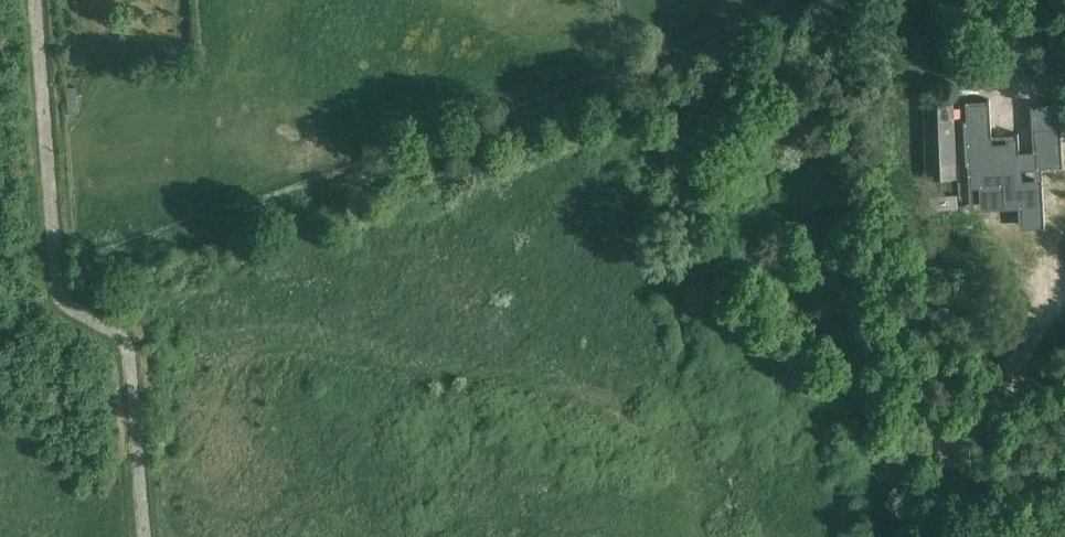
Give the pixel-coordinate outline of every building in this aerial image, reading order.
[(965,120),(964,120),(967,166),(968,166),(968,165),(970,165),(970,169),(970,180),(971,180),(971,185),(979,184),(979,185),(1002,184),(1003,205),(1021,204),(1022,220),(1023,225),(1044,223),(1044,219),(1045,219),(1042,180),(1041,180),(1041,181),(1021,182),(1019,154),(1020,154),(1018,133),(1017,133),(1017,137),(1007,138),(1008,143),(992,144),(990,99),(988,99),(988,103),(968,104),(968,103),(966,103),(967,121),(965,121),(965,120)] [(940,104),(940,103),(937,103),(937,104),(924,104),(927,179),(956,178),(953,103),(940,104)] [(1059,128),(1034,129),(1036,168),(1062,166),(1062,167),(1063,166),(1060,122),(1059,122),(1059,128)]
